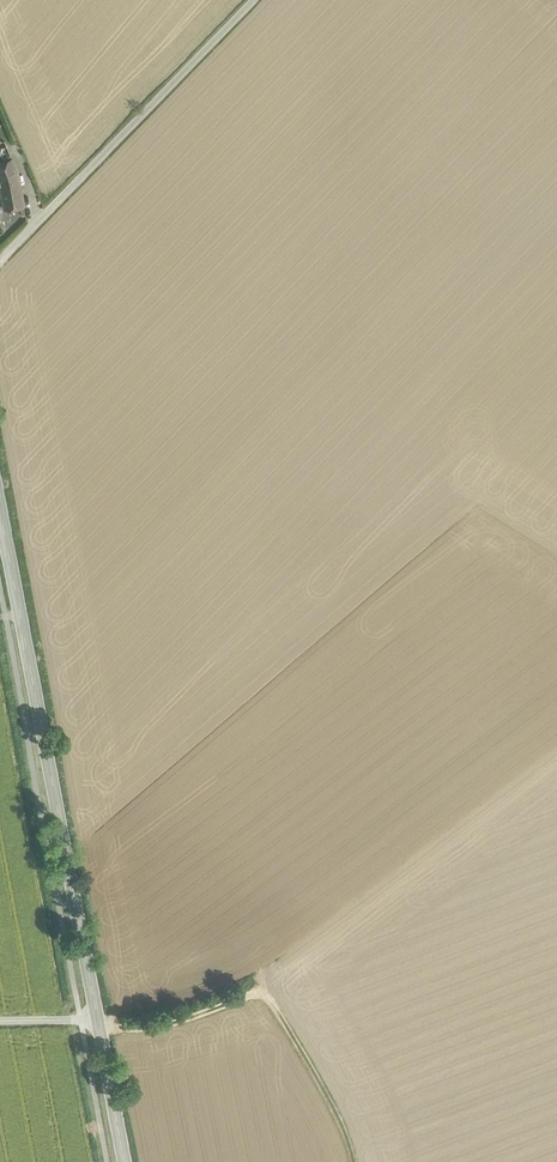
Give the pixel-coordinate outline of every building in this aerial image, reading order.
[(0,148),(0,152),(3,159),(11,155),(7,145),(0,148)] [(0,164),(0,176),(18,172),(12,159),(0,164)] [(0,176),(0,186),(5,209),(24,205),(18,172),(0,176)]
